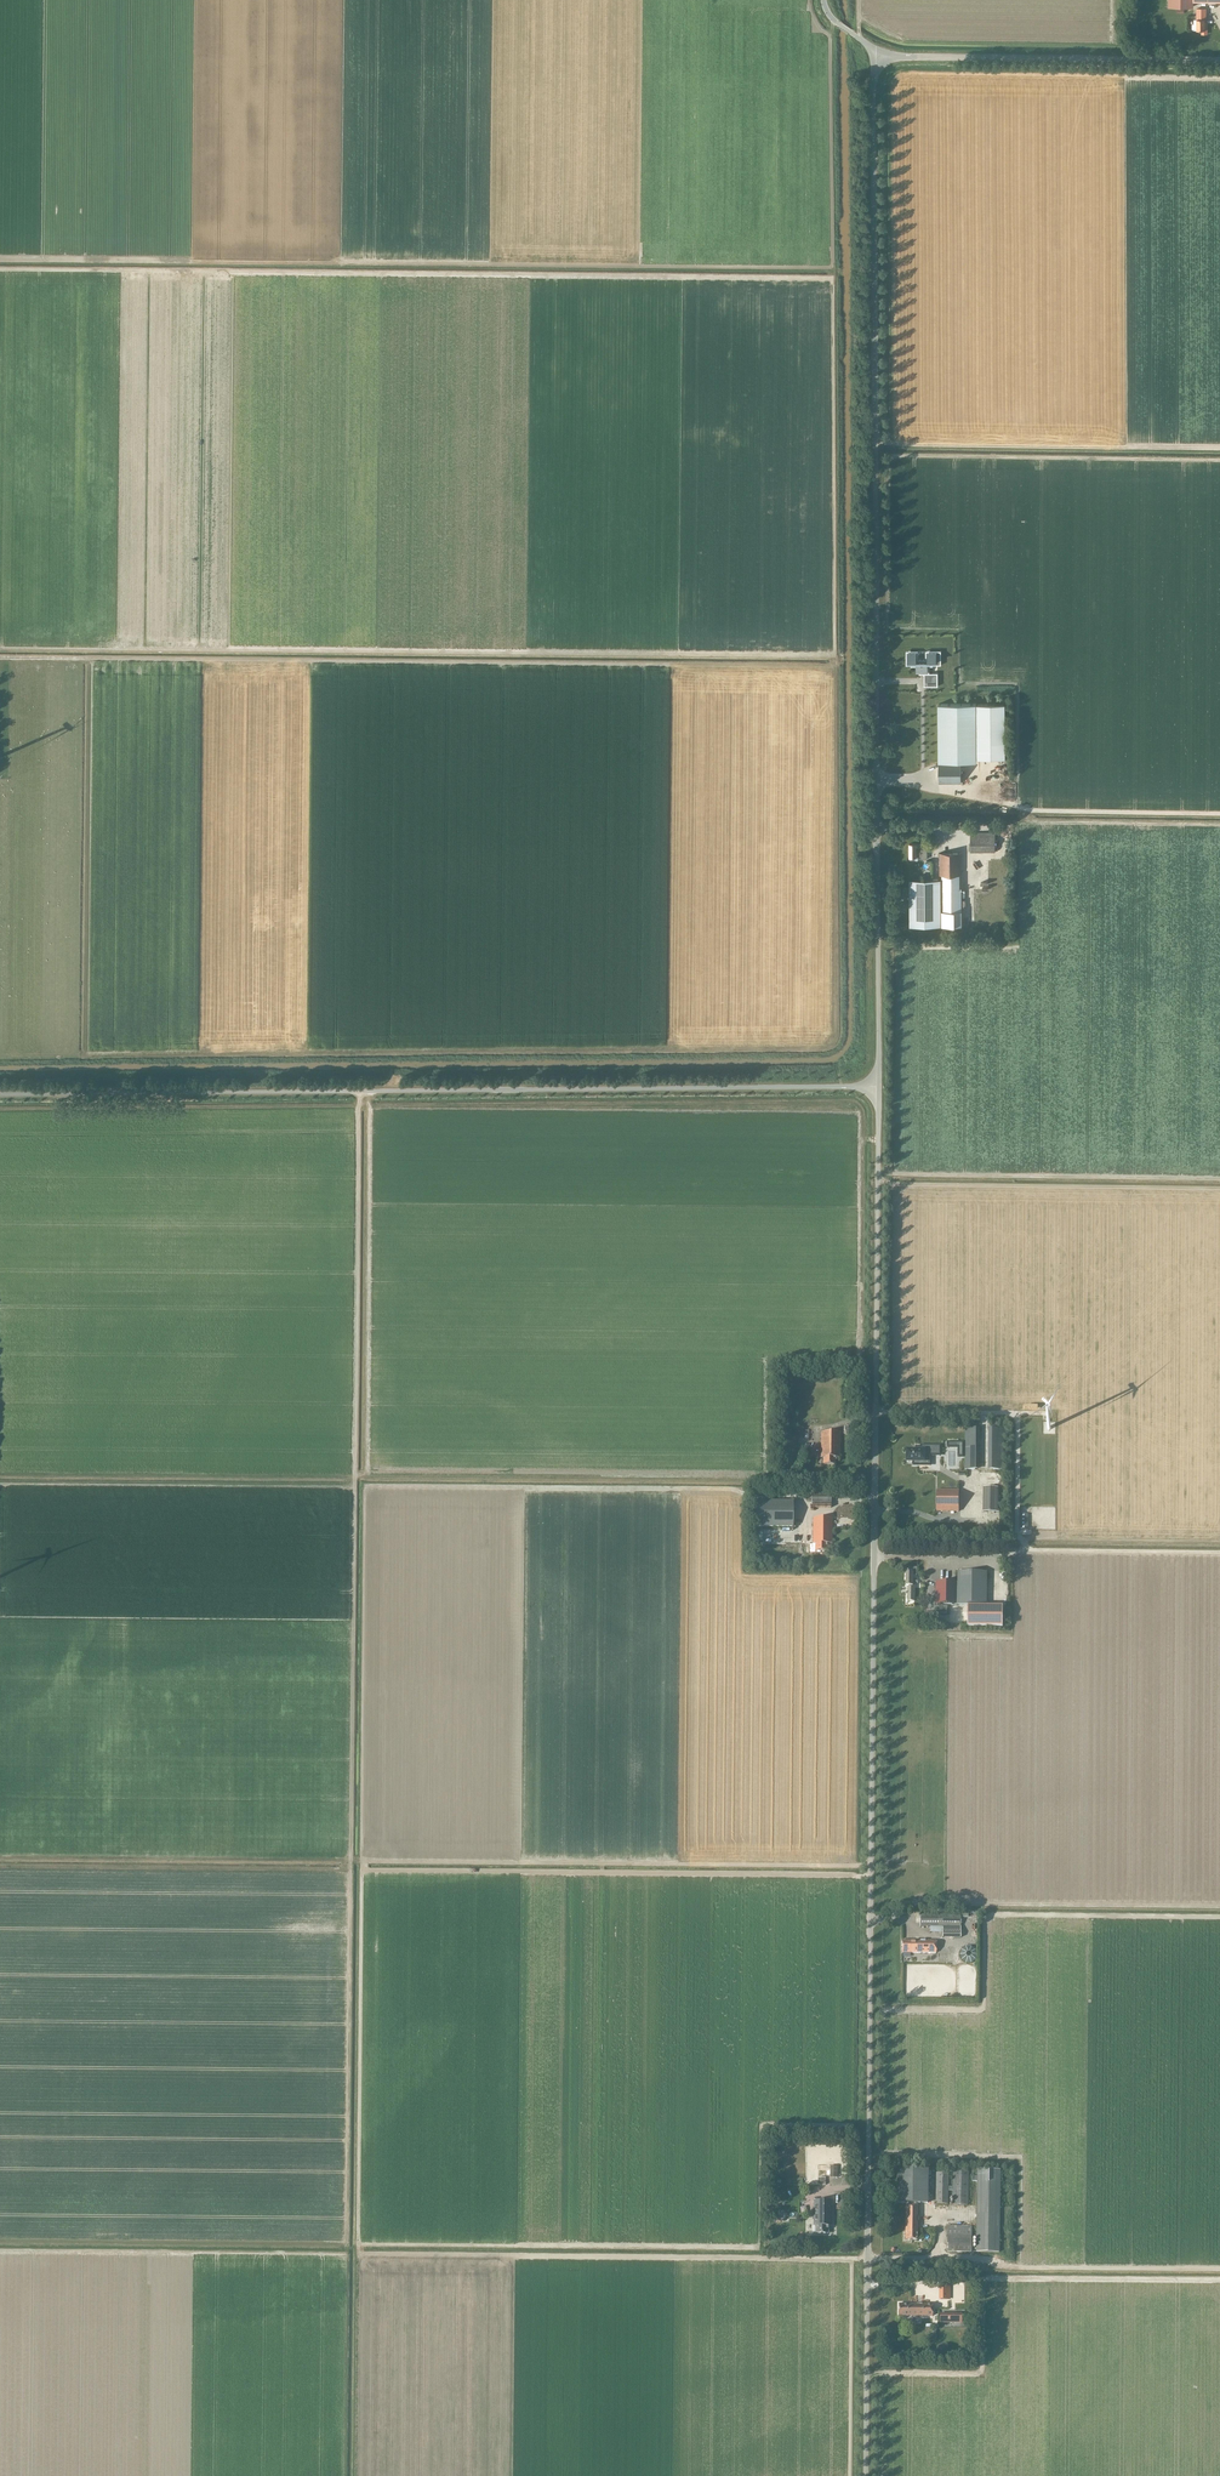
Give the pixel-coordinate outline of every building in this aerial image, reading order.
[(1207,34),(1208,22),(1205,22),(1205,20),(1206,20),(1206,8),(1196,8),(1196,19),(1194,19),(1194,24),(1192,24),(1192,30),(1201,30),(1201,34),(1207,34)] [(918,653),(908,653),(908,662),(911,662),(911,665),(917,665),(917,671),(924,671),(924,686),(938,686),(938,673),(927,673),(927,665),(935,665),(935,653),(926,653),(926,659),(918,659),(918,653)] [(977,758),(976,704),(939,704),(939,762),(944,762),(960,761),(977,761),(977,758)] [(976,704),(977,758),(1005,758),(1005,704),(976,704)] [(916,754),(916,750),(907,750),(908,766),(917,766),(917,768),(927,767),(927,754),(916,754)] [(960,761),(944,762),(939,762),(939,783),(961,783),(960,761)] [(970,852),(995,852),(995,832),(970,832),(970,852)] [(921,849),(921,850),(916,850),(916,844),(909,844),(909,857),(916,857),(916,855),(921,854),(921,859),(927,859),(927,849),(921,849)] [(993,868),(993,874),(999,874),(999,867),(1002,867),(1002,852),(992,852),(992,862),(997,862),(997,868),(993,868)] [(960,889),(959,874),(961,874),(961,853),(939,853),(940,875),(942,875),(942,879),(942,889),(942,891),(941,891),(941,926),(952,926),(952,928),(962,928),(961,889),(960,889)] [(942,889),(942,879),(909,880),(910,926),(941,926),(941,891),(942,891),(942,889)] [(979,1427),(965,1428),(966,1468),(980,1468),(979,1427)] [(1004,1427),(989,1427),(989,1468),(1005,1468),(1004,1427)] [(839,1458),(840,1432),(822,1432),(821,1457),(823,1457),(823,1465),(835,1465),(835,1457),(839,1458)] [(809,1455),(810,1445),(798,1445),(797,1455),(809,1455)] [(921,1450),(907,1450),(907,1462),(913,1462),(913,1465),(923,1465),(923,1457),(927,1457),(927,1455),(940,1455),(940,1446),(921,1446),(921,1450)] [(906,1479),(906,1494),(914,1493),(914,1489),(918,1489),(918,1485),(914,1485),(914,1479),(906,1479)] [(999,1512),(1000,1509),(998,1509),(999,1487),(983,1487),(983,1512),(999,1512)] [(811,1503),(831,1503),(831,1488),(811,1488),(811,1503)] [(958,1511),(959,1490),(937,1490),(937,1511),(958,1511)] [(756,1501),(756,1527),(792,1527),(792,1502),(756,1501)] [(813,1518),(813,1544),(815,1544),(815,1551),(827,1551),(827,1544),(831,1544),(832,1519),(832,1518),(813,1518)] [(917,1568),(906,1567),(906,1586),(908,1586),(908,1601),(914,1601),(915,1586),(913,1586),(913,1583),(918,1584),(918,1579),(913,1579),(913,1576),(917,1576),(917,1568)] [(956,1583),(936,1582),(936,1604),(955,1604),(968,1605),(968,1627),(1003,1627),(1003,1607),(980,1606),(980,1605),(987,1605),(987,1572),(958,1572),(958,1582),(956,1582),(956,1583)] [(943,1926),(942,1938),(961,1938),(961,1914),(920,1913),(920,1926),(943,1926)] [(936,1953),(936,1940),(902,1940),(902,1952),(936,1953)] [(928,2203),(928,2167),(897,2167),(896,2203),(906,2203),(906,2239),(918,2239),(918,2203),(928,2203)] [(968,2205),(969,2168),(953,2168),(953,2186),(948,2186),(949,2172),(936,2172),(936,2204),(948,2204),(948,2190),(953,2190),(952,2204),(968,2205)] [(1000,2169),(977,2169),(976,2252),(999,2252),(1000,2169)] [(832,2225),(833,2200),(814,2200),(814,2225),(816,2225),(816,2232),(828,2233),(828,2225),(832,2225)] [(971,2252),(972,2226),(947,2225),(947,2251),(971,2252)] [(943,2290),(943,2298),(956,2298),(956,2290),(943,2290)] [(933,2316),(933,2304),(899,2304),(899,2316),(933,2316)] [(956,2314),(940,2314),(940,2322),(956,2322),(956,2314)] [(930,2332),(936,2332),(937,2326),(914,2326),(914,2335),(930,2335),(930,2332)]
